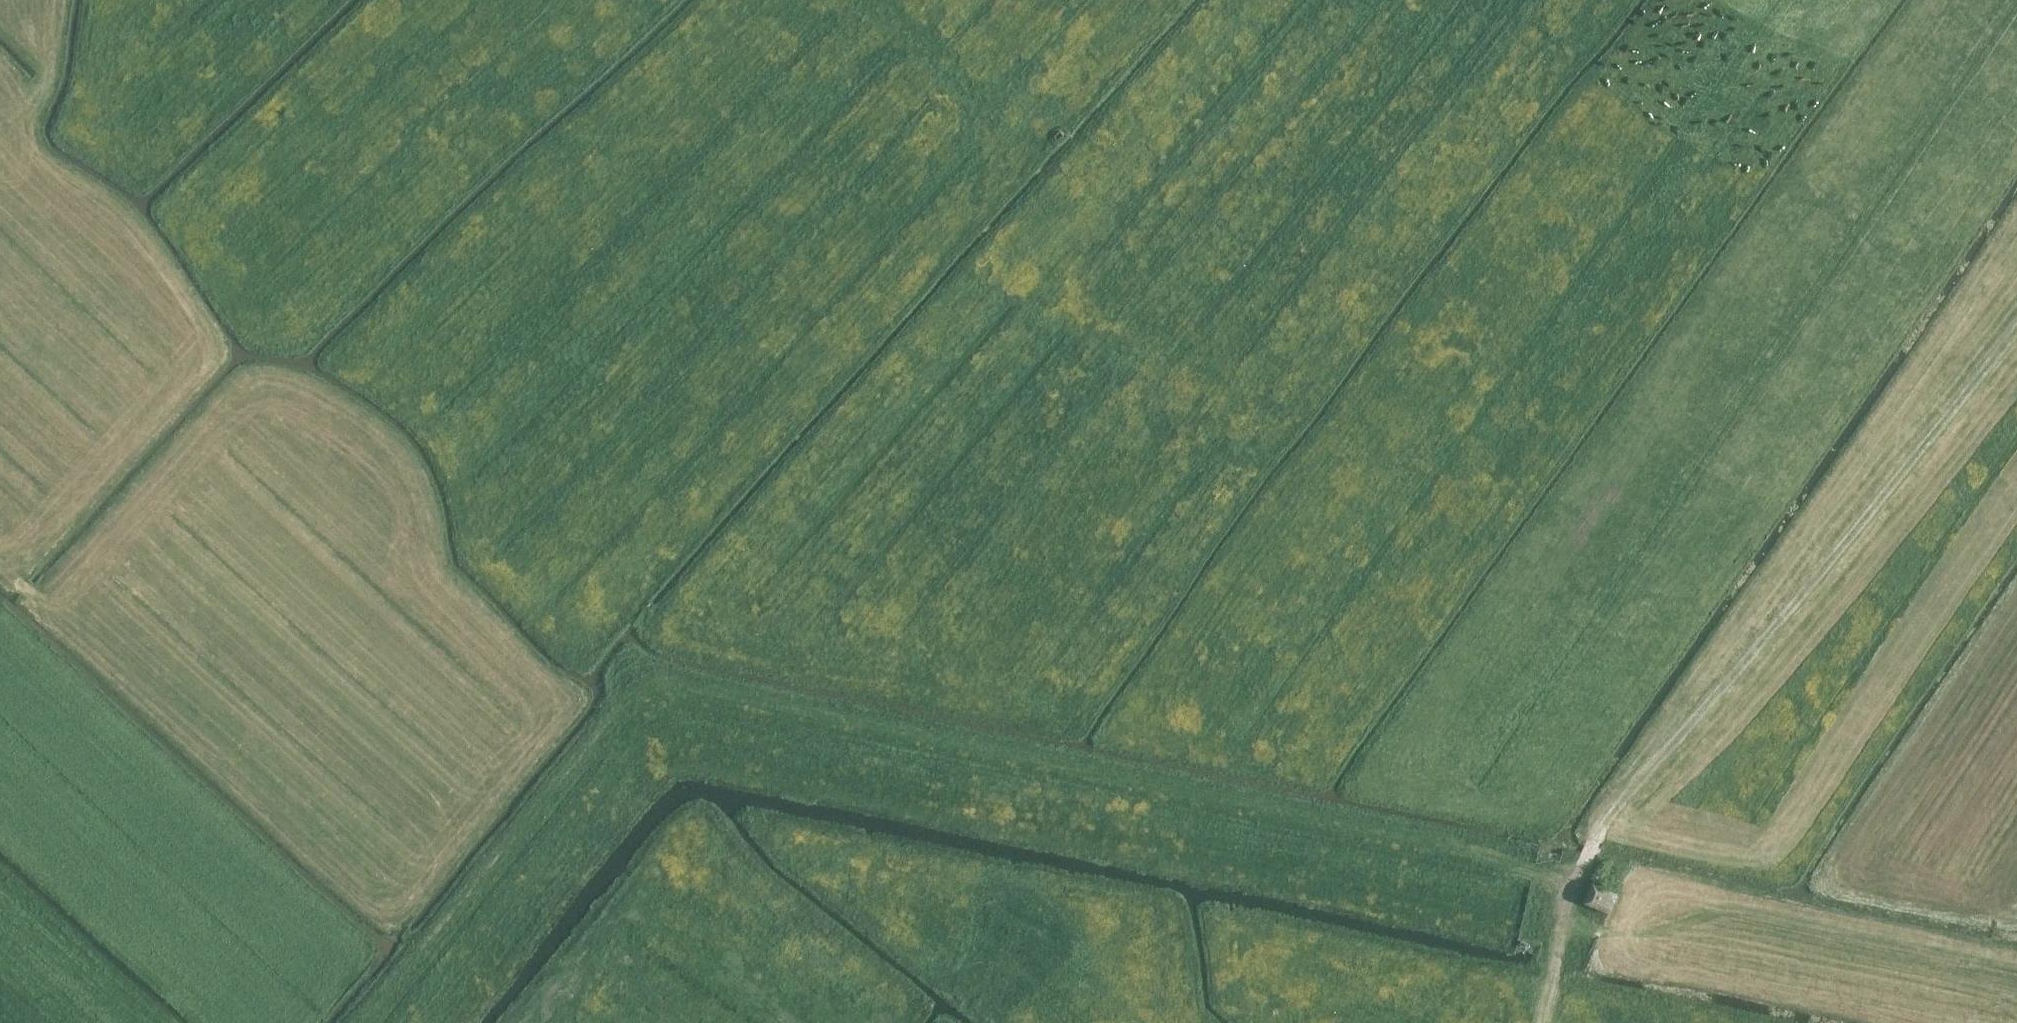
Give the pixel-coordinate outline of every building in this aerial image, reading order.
[(1608,913),(1616,893),(1591,882),(1582,902),(1608,913)]
